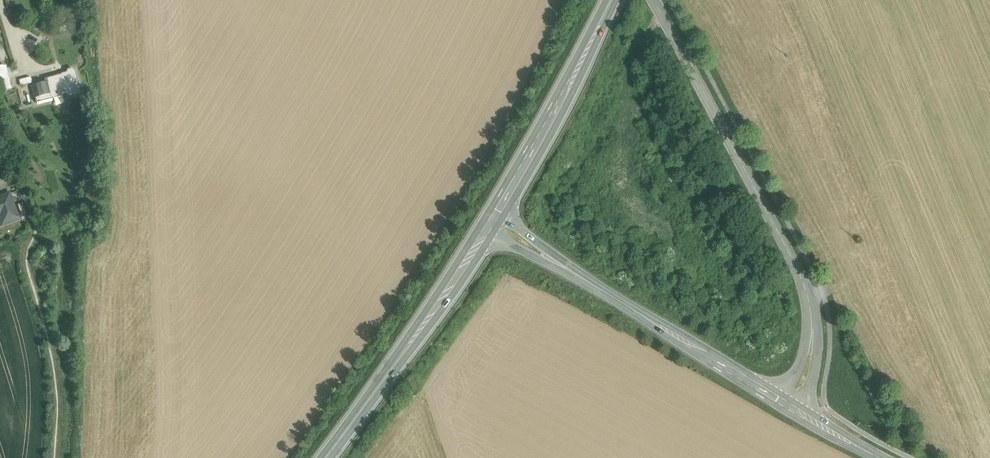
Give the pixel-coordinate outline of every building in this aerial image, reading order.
[(4,89),(11,87),(7,68),(0,70),(0,72),(4,89)] [(62,74),(47,79),(47,81),(32,86),(36,102),(37,102),(37,103),(52,99),(52,96),(58,94),(58,95),(60,95),(59,94),(66,92),(68,97),(80,93),(75,71),(72,68),(68,70),(67,72),(62,74)] [(0,197),(0,216),(4,218),(6,223),(19,219),(9,193),(0,197)]
